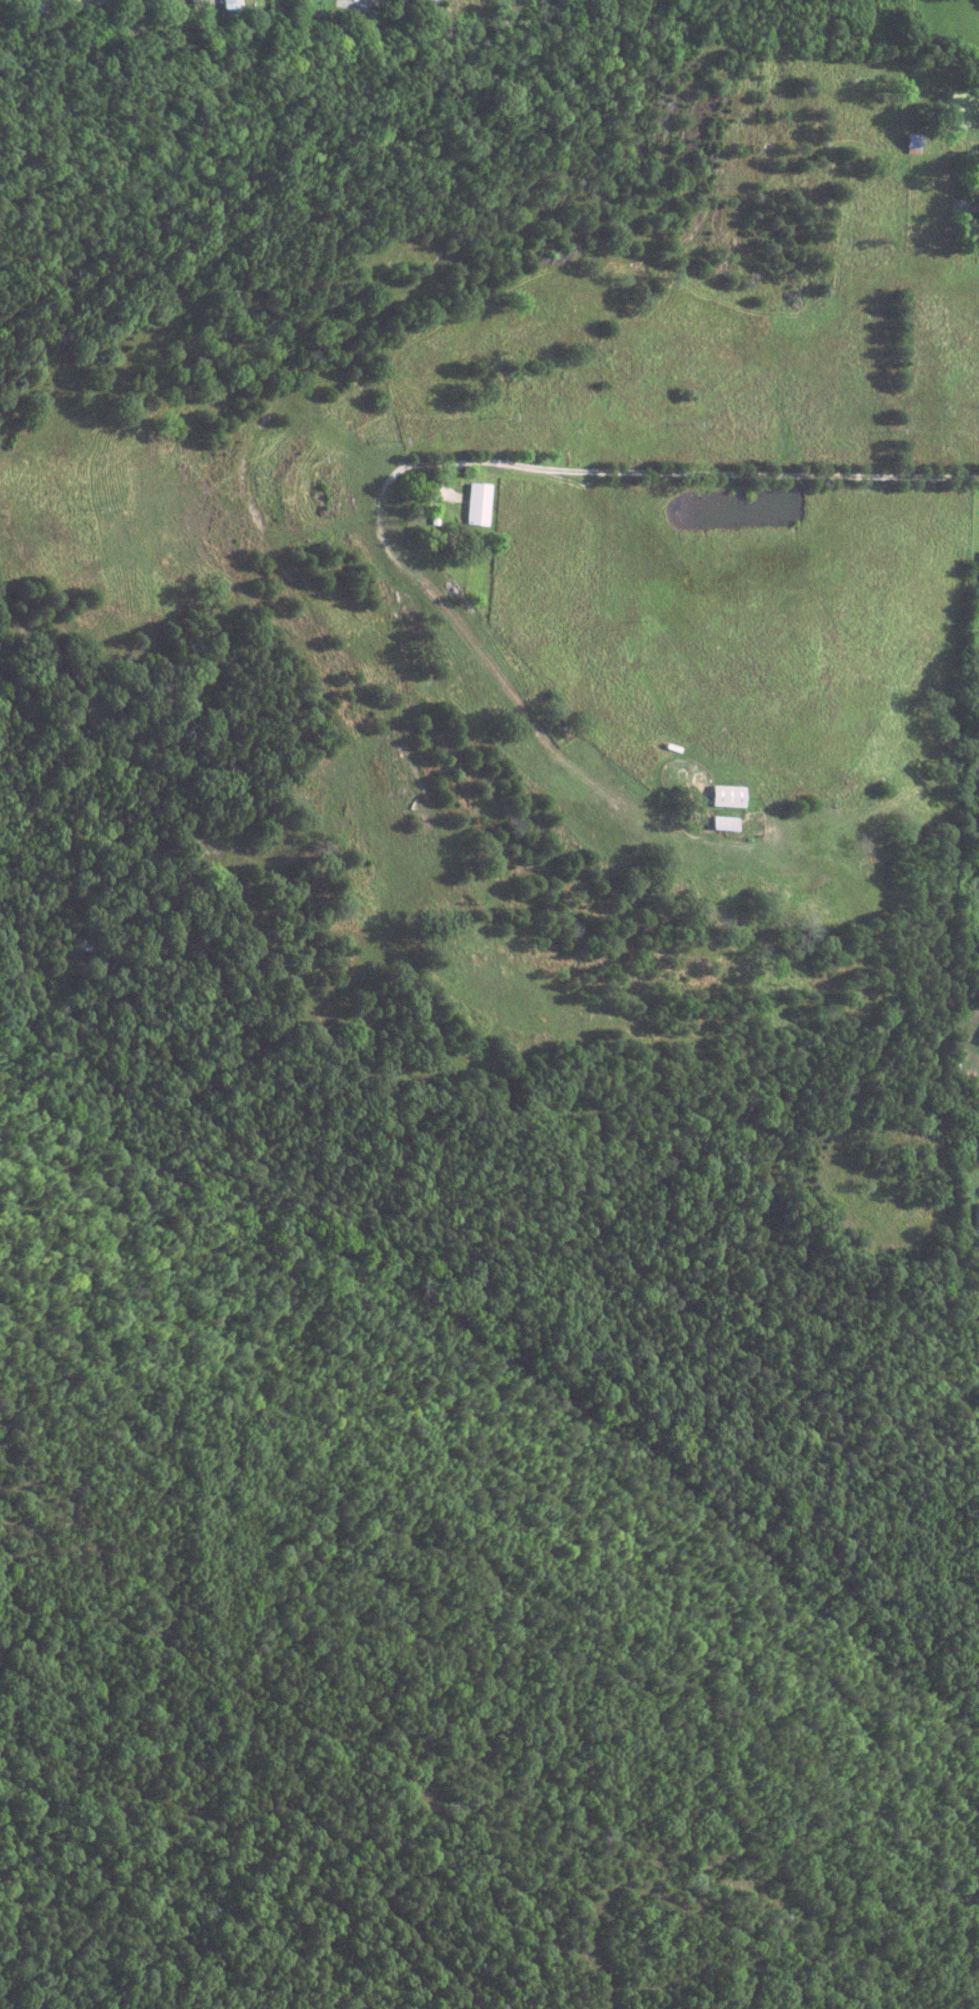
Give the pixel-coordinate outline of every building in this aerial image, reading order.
[(219,10),(236,9),(236,0),(219,0),(219,10)] [(490,485),(468,483),(464,523),(486,526),(490,485)] [(744,788),(711,786),(710,807),(743,808),(744,788)] [(737,818),(711,817),(711,830),(736,831),(737,818)]
